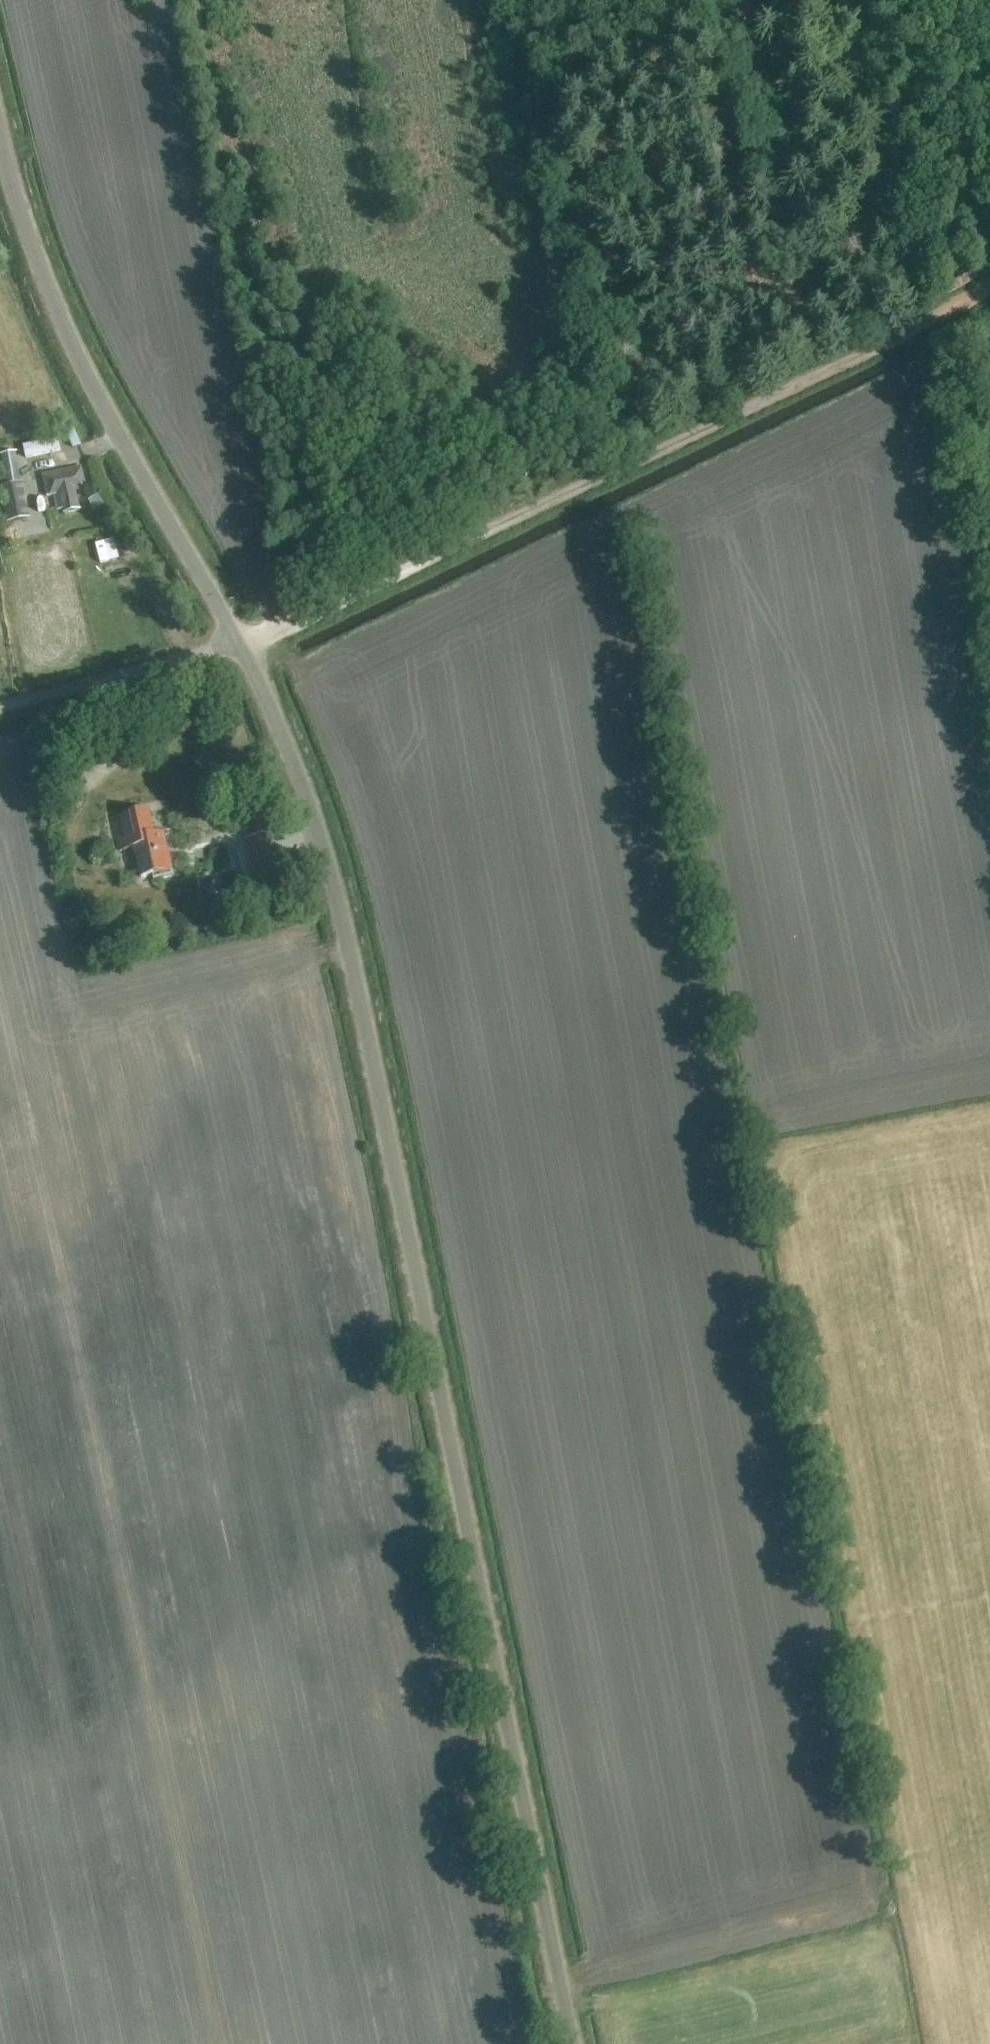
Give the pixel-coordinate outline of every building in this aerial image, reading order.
[(81,446),(77,437),(70,440),(73,449),(81,446)] [(2,452),(7,482),(18,480),(13,450),(2,452)] [(93,519),(82,467),(48,474),(59,526),(93,519)] [(1,487),(9,522),(27,518),(20,483),(1,487)] [(155,880),(175,875),(165,832),(155,834),(150,809),(114,818),(122,851),(136,848),(143,878),(154,875),(155,880)] [(258,905),(266,903),(290,897),(279,855),(275,856),(269,833),(272,833),(268,814),(243,819),(245,830),(250,828),(252,838),(244,840),(258,905)]
